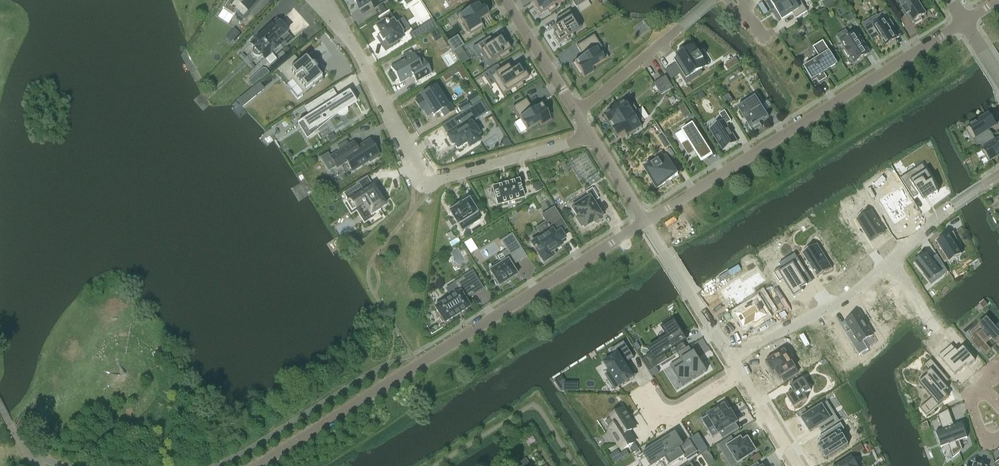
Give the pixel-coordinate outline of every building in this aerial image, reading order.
[(224,7),(235,14),(237,16),(242,20),(260,0),(228,0),(224,7)] [(359,8),(370,1),(374,8),(374,7),(385,0),(353,0),(359,8)] [(466,11),(458,16),(463,23),(470,34),(483,26),(479,20),(486,16),(488,15),(489,15),(488,14),(486,11),(481,2),(478,3),(476,0),(464,8),(466,11)] [(532,1),(540,14),(547,10),(549,13),(556,8),(554,5),(562,0),(534,0),(532,1)] [(789,0),(769,0),(775,9),(789,0)] [(775,9),(781,18),(782,20),(792,13),(796,19),(807,11),(800,0),(789,0),(775,9)] [(821,2),(825,8),(832,4),(829,0),(825,0),(821,2)] [(923,7),(919,0),(917,1),(916,0),(898,0),(904,8),(903,9),(907,16),(908,15),(913,23),(915,25),(922,20),(921,18),(925,15),(921,8),(923,7)] [(383,4),(378,7),(382,14),(387,11),(384,7),(383,4)] [(581,29),(569,10),(556,18),(559,24),(553,28),(555,32),(553,34),(558,43),(565,39),(567,42),(574,37),(572,34),(581,29)] [(896,39),(890,29),(893,27),(894,27),(885,12),(878,16),(881,22),(875,26),(874,25),(866,30),(872,40),(879,36),(882,39),(881,39),(882,41),(883,41),(886,46),(887,45),(888,47),(890,46),(891,46),(890,46),(894,43),(894,44),(895,43),(896,42),(895,40),(896,39)] [(641,35),(650,28),(643,18),(633,25),(641,35)] [(384,22),(376,27),(381,35),(379,36),(382,41),(379,43),(385,52),(397,44),(396,42),(403,37),(401,35),(410,30),(403,19),(394,24),(393,21),(387,25),(384,22)] [(432,19),(408,34),(413,42),(437,27),(435,23),(432,19)] [(264,59),(280,44),(279,43),(289,34),(276,21),(250,44),(254,48),(253,50),(253,52),(254,55),(256,56),(258,56),(260,55),(261,56),(264,59)] [(234,28),(225,38),(230,43),(239,33),(234,28)] [(434,40),(441,36),(436,29),(430,34),(434,40)] [(869,53),(856,32),(841,42),(845,49),(844,50),(848,57),(850,56),(854,63),(869,53)] [(583,56),(571,64),(579,76),(582,75),(584,78),(594,71),(592,68),(608,58),(594,35),(576,46),(583,56)] [(489,36),(472,47),(477,54),(481,52),(485,59),(488,63),(498,57),(500,60),(510,54),(508,51),(510,49),(505,40),(503,37),(502,37),(501,37),(500,38),(493,42),(489,36)] [(451,39),(447,42),(453,52),(464,46),(461,41),(455,45),(451,39)] [(837,65),(830,52),(823,41),(813,47),(819,57),(804,67),(812,81),(816,78),(819,83),(827,78),(824,73),(831,69),(837,65)] [(695,46),(674,59),(686,79),(707,66),(695,46)] [(432,74),(424,61),(420,64),(414,54),(413,54),(414,54),(412,55),(410,51),(402,55),(405,59),(391,67),(390,67),(400,84),(400,83),(412,76),(416,83),(416,82),(431,73),(431,74),(432,74)] [(294,56),(278,69),(289,82),(292,79),(303,93),(322,77),(327,73),(321,65),(320,65),(316,60),(315,59),(311,63),(306,58),(305,57),(299,62),(294,56)] [(736,59),(725,66),(729,71),(739,65),(736,59)] [(497,65),(487,71),(490,76),(500,70),(497,65)] [(500,70),(490,76),(502,95),(514,87),(516,90),(524,85),(522,82),(528,78),(523,69),(520,71),(518,67),(511,71),(508,65),(500,70)] [(673,65),(666,70),(671,78),(678,73),(673,65)] [(460,66),(442,76),(445,81),(458,73),(462,80),(467,77),(460,66)] [(255,75),(248,82),(252,86),(259,79),(255,75)] [(673,87),(666,76),(660,79),(667,91),(673,87)] [(667,91),(660,79),(654,83),(661,95),(667,91)] [(259,84),(244,96),(248,101),(263,89),(259,84)] [(421,96),(422,97),(416,100),(422,109),(427,105),(432,113),(433,115),(439,111),(440,110),(444,116),(453,110),(449,104),(447,105),(439,92),(436,87),(421,96)] [(316,133),(337,114),(337,115),(338,115),(339,115),(339,116),(340,116),(341,116),(342,116),(343,116),(344,115),(345,115),(345,114),(346,114),(346,113),(347,112),(347,111),(347,110),(347,109),(347,108),(356,102),(349,91),(338,98),(333,89),(304,107),(309,116),(302,120),(309,132),(313,129),(316,133)] [(702,90),(696,93),(700,99),(705,96),(702,90)] [(471,105),(480,99),(476,93),(467,98),(471,105)] [(732,101),(728,95),(723,98),(727,104),(732,101)] [(769,118),(755,96),(750,100),(752,104),(745,108),(744,107),(743,108),(743,109),(741,111),(740,110),(739,111),(747,124),(744,126),(748,133),(752,131),(753,132),(762,127),(759,122),(762,120),(763,121),(769,118)] [(611,111),(604,115),(611,126),(637,110),(630,99),(626,101),(624,98),(609,108),(611,111)] [(551,119),(549,117),(552,115),(544,102),(532,109),(526,99),(512,107),(527,131),(539,123),(541,126),(551,119)] [(458,130),(447,137),(452,145),(454,144),(457,149),(460,153),(469,147),(480,141),(477,136),(479,135),(475,127),(474,127),(471,123),(488,113),(480,101),(452,119),(458,130)] [(691,115),(684,104),(678,108),(685,119),(691,115)] [(637,110),(611,126),(618,137),(625,133),(627,136),(642,126),(640,123),(644,121),(637,110)] [(737,142),(726,124),(731,121),(724,111),(719,114),(723,120),(709,129),(723,151),(737,142)] [(969,126),(965,129),(976,146),(980,143),(992,136),(992,135),(990,136),(987,131),(989,130),(997,124),(990,113),(978,121),(976,119),(968,124),(969,126)] [(709,148),(693,123),(682,131),(688,140),(681,144),(688,156),(695,152),(697,155),(701,162),(712,155),(709,148)] [(663,134),(658,137),(665,148),(670,145),(663,134)] [(980,143),(984,149),(982,151),(989,162),(998,155),(998,140),(996,142),(994,143),(991,138),(993,136),(992,136),(980,143)] [(328,154),(320,159),(329,172),(336,167),(337,168),(346,162),(352,171),(368,161),(369,163),(377,158),(376,156),(379,154),(369,140),(357,148),(353,142),(348,145),(340,150),(330,157),(328,154)] [(346,140),(337,146),(340,150),(348,145),(346,140)] [(666,156),(645,169),(657,188),(678,175),(666,156)] [(922,164),(900,178),(913,198),(919,195),(920,197),(924,202),(928,199),(938,194),(932,179),(922,164)] [(524,197),(519,179),(492,187),(497,205),(524,197)] [(542,188),(540,181),(533,183),(535,190),(542,188)] [(356,185),(343,194),(346,198),(347,200),(345,202),(346,202),(351,211),(357,208),(365,203),(372,214),(373,215),(379,210),(380,210),(379,209),(386,205),(374,184),(366,189),(365,189),(363,191),(358,184),(356,185)] [(892,191),(879,199),(894,224),(908,215),(904,209),(904,208),(904,207),(905,206),(911,202),(902,187),(901,185),(899,187),(900,188),(893,192),(892,191)] [(602,217),(593,202),(598,199),(592,188),(586,192),(589,197),(571,208),(577,218),(575,219),(580,227),(582,226),(584,228),(593,222),(595,224),(601,220),(600,218),(602,217)] [(476,214),(477,213),(468,198),(448,211),(457,225),(469,218),(473,224),(479,219),(476,214)] [(540,237),(531,243),(534,248),(533,249),(534,251),(535,250),(543,263),(551,258),(551,257),(550,256),(555,252),(553,250),(561,245),(559,242),(564,239),(561,233),(555,224),(561,220),(553,209),(542,216),(551,231),(540,237)] [(871,212),(858,220),(871,242),(884,233),(871,212)] [(953,232),(937,242),(941,250),(938,252),(944,262),(947,260),(948,262),(949,263),(950,262),(962,255),(961,252),(955,237),(956,237),(953,232)] [(494,268),(489,271),(495,280),(494,281),(496,286),(498,285),(499,286),(517,275),(511,266),(526,257),(512,233),(500,241),(511,259),(508,261),(507,260),(500,264),(498,261),(492,265),(494,268)] [(817,244),(802,254),(817,278),(818,277),(822,275),(832,268),(817,244)] [(925,256),(914,263),(926,283),(944,272),(937,258),(930,263),(925,256)] [(783,267),(774,273),(779,282),(783,279),(794,297),(802,292),(801,289),(806,285),(801,276),(807,273),(799,260),(784,270),(783,267)] [(464,299),(471,295),(472,296),(483,289),(472,271),(461,278),(461,279),(454,283),(459,292),(434,308),(441,318),(439,318),(442,322),(443,321),(444,323),(469,307),(464,299)] [(777,281),(772,285),(774,289),(775,290),(777,288),(780,287),(777,281)] [(750,306),(736,315),(744,328),(755,322),(756,323),(766,317),(765,315),(772,311),(761,294),(748,303),(750,306)] [(859,313),(845,321),(851,330),(850,331),(851,333),(847,336),(859,355),(868,350),(863,341),(873,335),(859,313)] [(969,341),(974,347),(977,344),(986,355),(991,350),(984,341),(990,336),(994,341),(998,337),(998,333),(986,317),(976,325),(978,327),(969,335),(972,338),(969,341)] [(651,353),(642,359),(649,371),(656,367),(668,359),(665,354),(670,351),(673,356),(677,353),(687,348),(681,338),(683,336),(674,322),(664,329),(669,337),(649,349),(651,353)] [(614,356),(603,362),(609,372),(605,374),(609,381),(613,378),(619,387),(634,378),(636,376),(634,372),(633,371),(631,367),(627,362),(634,358),(624,341),(610,350),(614,356)] [(681,359),(670,366),(683,386),(707,371),(694,351),(692,352),(689,346),(687,348),(677,353),(681,359)] [(952,346),(939,357),(954,375),(966,365),(968,367),(975,361),(963,347),(957,352),(952,346)] [(775,355),(764,361),(772,374),(775,372),(779,379),(781,377),(784,382),(798,373),(784,351),(776,356),(775,355)] [(927,375),(919,383),(932,398),(924,404),(930,411),(931,412),(952,394),(944,385),(935,374),(940,370),(931,359),(925,364),(931,370),(926,374),(927,375)] [(656,367),(649,371),(652,376),(659,372),(656,367)] [(793,391),(786,396),(794,408),(807,399),(804,395),(811,391),(803,378),(790,387),(793,391)] [(827,402),(801,418),(810,432),(818,427),(823,424),(826,429),(838,421),(827,402)] [(724,405),(701,420),(708,430),(714,426),(723,439),(739,429),(736,423),(737,422),(730,411),(729,412),(724,405)] [(616,424),(609,428),(622,450),(635,442),(628,432),(635,428),(623,409),(611,416),(616,424)] [(943,430),(935,432),(939,443),(941,447),(948,445),(949,444),(953,456),(953,457),(953,458),(963,450),(959,441),(967,438),(963,426),(962,423),(954,425),(952,420),(941,424),(943,430)] [(822,442),(817,445),(826,459),(848,444),(841,432),(844,430),(841,423),(819,437),(822,442)] [(642,453),(651,465),(665,458),(669,465),(684,456),(685,459),(686,458),(696,452),(697,452),(690,440),(683,444),(675,432),(642,453)] [(731,438),(719,446),(728,460),(734,456),(738,462),(755,451),(747,439),(742,442),(740,439),(734,443),(731,438)] [(861,444),(851,450),(854,456),(864,449),(861,444)] [(696,452),(686,458),(688,461),(698,455),(696,452)] [(838,465),(857,465),(852,457),(838,465)]
